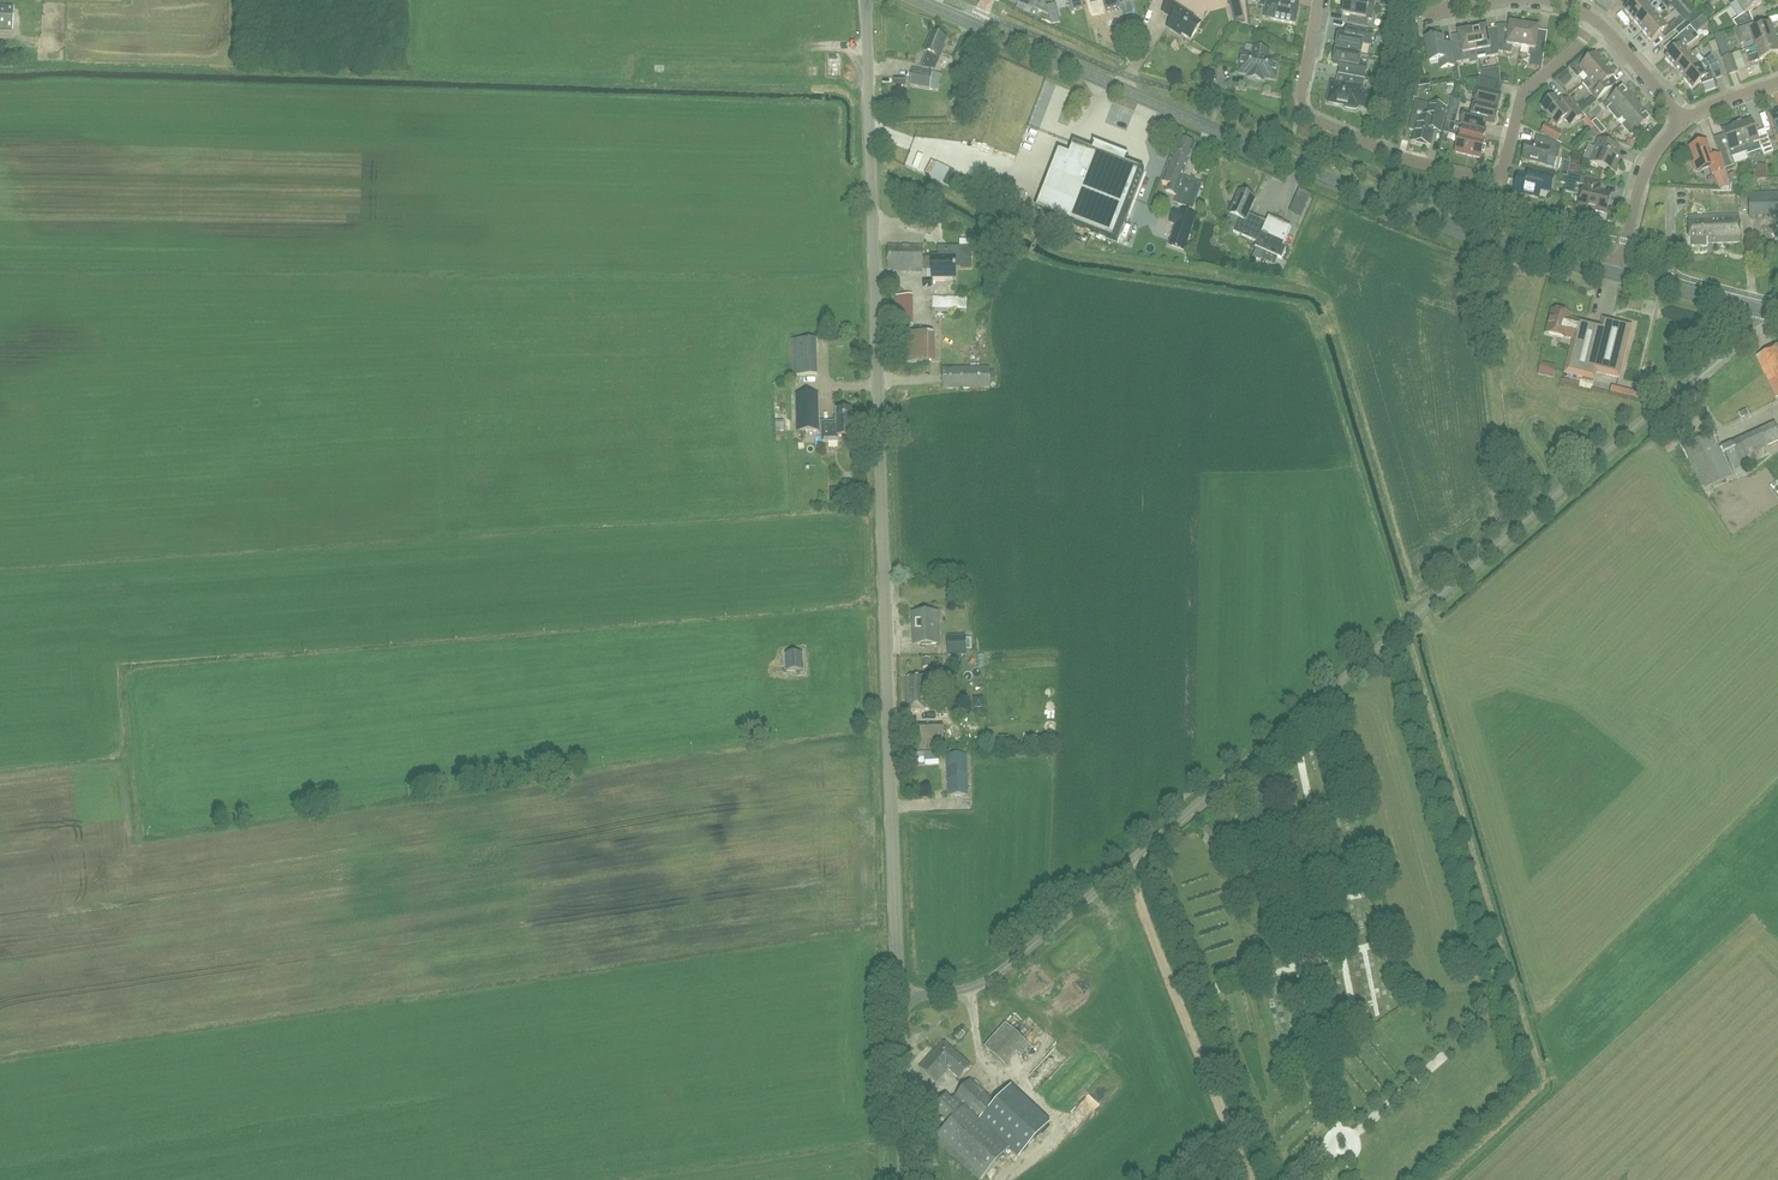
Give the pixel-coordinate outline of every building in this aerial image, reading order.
[(1037,10),(1048,14),(1045,0),(1042,0),(1040,5),(1040,4),(1037,10)] [(1082,0),(1068,0),(1071,12),(1084,8),(1082,0)] [(1103,2),(1105,10),(1118,7),(1117,0),(1103,0),(1103,2)] [(1190,40),(1201,23),(1192,18),(1194,16),(1170,0),(1162,12),(1172,19),(1167,27),(1176,33),(1177,31),(1190,40)] [(1300,4),(1278,0),(1267,0),(1263,18),(1296,25),(1300,4)] [(1367,12),(1369,4),(1347,0),(1345,0),(1342,14),(1354,17),(1353,25),(1367,27),(1368,19),(1366,19),(1367,12)] [(1369,4),(1367,12),(1373,13),(1376,0),(1347,0),(1369,4)] [(1397,0),(1389,0),(1387,8),(1394,9),(1397,0)] [(1656,0),(1635,0),(1624,9),(1633,20),(1656,0)] [(1665,11),(1667,9),(1660,0),(1656,0),(1633,20),(1642,30),(1658,16),(1665,11)] [(1732,21),(1736,27),(1753,21),(1749,11),(1762,3),(1760,0),(1738,0),(1737,1),(1745,13),(1738,17),(1732,21)] [(1130,1),(1120,4),(1123,16),(1133,13),(1130,1)] [(1685,22),(1675,30),(1680,36),(1689,28),(1703,16),(1697,11),(1698,10),(1686,1),(1683,4),(1692,15),(1691,16),(1689,18),(1685,22)] [(13,5),(0,5),(0,29),(12,29),(13,5)] [(1060,21),(1057,10),(1049,12),(1052,24),(1060,21)] [(1669,15),(1665,11),(1658,16),(1642,30),(1651,41),(1668,27),(1662,21),(1669,15)] [(1245,22),(1243,12),(1233,14),(1236,24),(1245,22)] [(1680,16),(1669,25),(1674,31),(1675,30),(1685,22),(1680,16)] [(1751,22),(1735,28),(1740,43),(1752,39),(1754,46),(1775,39),(1771,25),(1760,28),(1757,20),(1751,22)] [(1521,47),(1524,25),(1510,23),(1508,34),(1497,35),(1497,39),(1498,55),(1499,55),(1498,51),(1511,53),(1513,46),(1521,47)] [(1524,25),(1521,47),(1529,48),(1527,56),(1543,59),(1546,43),(1536,42),(1538,28),(1524,25)] [(1337,43),(1336,50),(1361,54),(1362,45),(1371,46),(1373,32),(1358,29),(1348,27),(1346,36),(1339,34),(1338,36),(1337,38),(1336,42),(1337,43)] [(1498,55),(1497,39),(1489,41),(1487,27),(1472,30),(1476,51),(1477,51),(1478,57),(1485,55),(1486,57),(1498,55)] [(1679,45),(1665,57),(1674,68),(1690,54),(1686,48),(1692,43),(1698,38),(1694,34),(1689,28),(1680,36),(1675,40),(1679,45)] [(1468,52),(1476,51),(1472,30),(1458,32),(1461,46),(1454,47),(1456,63),(1470,60),(1468,52)] [(935,70),(945,47),(943,47),(947,38),(932,32),(924,51),(927,52),(921,67),(935,70)] [(1722,33),(1714,35),(1715,40),(1716,42),(1724,39),(1722,33)] [(1441,35),(1425,38),(1429,62),(1440,60),(1441,68),(1454,65),(1451,50),(1450,43),(1443,44),(1441,35)] [(1748,56),(1750,63),(1777,54),(1777,46),(1775,39),(1754,46),(1757,53),(1748,56)] [(1268,52),(1268,51),(1254,48),(1254,49),(1253,55),(1243,53),(1239,72),(1249,74),(1248,78),(1263,80),(1264,77),(1275,79),(1278,60),(1267,58),(1268,52)] [(1690,54),(1674,68),(1683,78),(1704,60),(1699,54),(1701,53),(1697,48),(1690,54)] [(1333,57),(1332,61),(1333,63),(1333,65),(1340,66),(1339,74),(1345,75),(1345,76),(1365,80),(1365,79),(1367,65),(1359,64),(1361,54),(1336,50),(1335,56),(1333,57)] [(1589,79),(1605,65),(1596,54),(1585,63),(1580,57),(1569,67),(1577,77),(1583,72),(1589,79)] [(1704,60),(1683,78),(1692,89),(1700,82),(1702,84),(1713,81),(1709,69),(1704,70),(1703,69),(1710,63),(1711,67),(1718,65),(1716,61),(1711,54),(1704,60)] [(1728,74),(1737,71),(1732,55),(1722,58),(1728,74)] [(966,71),(968,65),(961,62),(958,68),(966,71)] [(1605,65),(1589,79),(1583,84),(1597,100),(1608,90),(1604,85),(1614,76),(1605,65)] [(1222,87),(1233,81),(1226,68),(1215,74),(1222,87)] [(913,69),(910,85),(929,88),(931,76),(932,73),(932,72),(913,69)] [(1364,88),(1365,80),(1345,76),(1344,84),(1332,82),(1328,101),(1343,104),(1345,107),(1356,109),(1359,107),(1359,106),(1371,108),(1374,94),(1366,93),(1367,89),(1364,88)] [(1470,79),(1467,91),(1477,93),(1474,104),(1497,109),(1499,103),(1501,102),(1502,98),(1501,96),(1501,94),(1485,90),(1488,79),(1481,77),(1470,79)] [(1612,115),(1633,97),(1624,87),(1608,100),(1608,101),(1604,105),(1607,108),(1612,115)] [(1554,95),(1542,106),(1557,124),(1565,118),(1571,125),(1582,115),(1570,102),(1568,99),(1562,104),(1554,95)] [(1633,97),(1612,115),(1621,125),(1642,108),(1633,97)] [(1414,109),(1409,131),(1415,133),(1413,141),(1430,146),(1433,131),(1440,133),(1446,108),(1430,104),(1430,106),(1428,113),(1414,109)] [(1464,110),(1461,125),(1469,127),(1470,127),(1474,128),(1477,129),(1477,128),(1485,131),(1487,123),(1494,124),(1494,123),(1496,121),(1497,117),(1496,115),(1497,109),(1474,104),(1472,112),(1464,110)] [(1642,108),(1621,125),(1630,136),(1651,118),(1642,108)] [(1587,118),(1583,121),(1591,131),(1595,127),(1591,123),(1587,118)] [(1596,119),(1591,123),(1595,127),(1597,129),(1599,126),(1601,125),(1596,119)] [(1737,125),(1746,152),(1747,152),(1745,146),(1759,141),(1763,155),(1773,152),(1766,133),(1757,136),(1751,120),(1737,125)] [(1446,121),(1444,133),(1459,136),(1455,152),(1480,158),(1485,140),(1484,139),(1486,131),(1485,131),(1477,128),(1477,129),(1474,128),(1470,127),(1469,127),(1461,125),(1446,121)] [(1557,141),(1561,132),(1545,124),(1541,132),(1557,141)] [(1599,126),(1597,129),(1600,132),(1602,134),(1606,131),(1601,125),(1599,126)] [(1732,157),(1746,152),(1737,125),(1722,130),(1728,147),(1719,150),(1725,168),(1735,165),(1732,157)] [(1595,127),(1589,134),(1594,139),(1600,132),(1597,129),(1595,127)] [(1525,145),(1522,159),(1545,164),(1547,156),(1558,159),(1561,146),(1549,139),(1536,136),(1535,143),(1526,141),(1525,145)] [(1168,165),(1185,171),(1195,145),(1178,139),(1168,165)] [(1595,148),(1588,145),(1582,159),(1616,173),(1622,158),(1617,156),(1620,148),(1599,139),(1595,148)] [(1706,141),(1690,147),(1695,161),(1692,162),(1696,172),(1710,167),(1712,174),(1713,173),(1719,189),(1730,187),(1728,181),(1730,181),(1725,169),(1720,154),(1712,157),(1706,141)] [(1069,155),(1045,214),(1117,242),(1145,171),(1126,163),(1128,159),(1129,158),(1094,144),(1093,145),(1094,146),(1092,150),(1073,143),(1069,155)] [(1182,178),(1185,171),(1168,165),(1161,182),(1169,185),(1167,191),(1180,196),(1178,200),(1176,199),(1174,203),(1192,209),(1202,184),(1189,179),(1188,181),(1182,178)] [(1518,174),(1514,191),(1539,197),(1541,188),(1550,191),(1554,176),(1537,172),(1529,170),(1528,176),(1518,174)] [(1569,173),(1567,182),(1577,184),(1584,186),(1585,177),(1569,173)] [(1599,192),(1602,183),(1588,179),(1585,189),(1583,188),(1579,205),(1606,212),(1610,195),(1599,192)] [(1777,216),(1777,191),(1749,192),(1749,217),(1777,216)] [(1266,221),(1248,213),(1255,198),(1239,192),(1230,214),(1239,218),(1233,231),(1257,242),(1255,247),(1282,259),(1286,248),(1283,246),(1292,226),(1268,216),(1266,221)] [(1195,215),(1181,210),(1180,213),(1181,213),(1181,211),(1187,212),(1182,225),(1177,223),(1174,231),(1188,235),(1195,215)] [(931,233),(934,221),(908,214),(905,226),(931,233)] [(1714,236),(1714,243),(1740,243),(1739,214),(1710,216),(1710,237),(1714,236)] [(1707,244),(1714,243),(1714,236),(1710,237),(1710,216),(1688,216),(1689,246),(1707,246),(1707,244)] [(923,257),(922,245),(888,245),(888,270),(908,270),(908,272),(923,272),(923,269),(932,269),(932,278),(956,278),(956,266),(961,266),(961,269),(972,268),(972,246),(937,246),(937,257),(923,257)] [(966,312),(966,297),(933,296),(932,311),(966,312)] [(1577,322),(1569,320),(1570,314),(1552,310),(1546,333),(1565,337),(1565,336),(1573,338),(1565,373),(1584,377),(1583,380),(1593,383),(1596,372),(1618,378),(1625,351),(1623,351),(1629,326),(1604,320),(1602,328),(1578,322),(1577,322)] [(903,327),(905,358),(936,357),(935,326),(903,327)] [(812,374),(818,374),(816,333),(795,334),(797,382),(813,382),(812,374)] [(1777,397),(1777,345),(1756,355),(1776,398),(1777,397)] [(1541,371),(1555,375),(1558,366),(1544,361),(1541,371)] [(943,388),(990,387),(989,367),(942,368),(943,388)] [(797,431),(819,431),(818,393),(796,394),(797,431)] [(837,410),(838,421),(821,422),(821,442),(838,442),(838,436),(852,436),(851,409),(837,410)] [(1771,454),(1767,447),(1777,442),(1777,430),(1775,423),(1722,447),(1733,471),(1771,454)] [(1704,490),(1732,477),(1712,434),(1683,447),(1704,490)] [(914,644),(939,644),(938,611),(913,612),(914,644)] [(966,638),(966,635),(947,636),(948,656),(967,655),(967,649),(972,649),(971,638),(966,638)] [(786,670),(803,669),(802,653),(785,653),(786,670)] [(923,668),(931,668),(930,658),(922,658),(923,668)] [(906,710),(929,710),(929,676),(907,677),(906,710)] [(915,749),(944,749),(943,723),(915,724),(915,749)] [(948,796),(967,796),(966,755),(947,755),(948,796)] [(1240,807),(1251,804),(1249,796),(1237,799),(1240,807)] [(1211,840),(1217,834),(1210,827),(1204,832),(1211,840)] [(987,1043),(1005,1062),(1018,1049),(1023,1054),(1033,1045),(1010,1021),(987,1043)] [(959,1040),(965,1034),(969,1030),(964,1025),(960,1029),(954,1036),(959,1040)] [(971,1067),(944,1042),(935,1051),(934,1051),(919,1067),(936,1083),(948,1070),(959,1079),(971,1067)] [(1071,1087),(1081,1090),(1085,1078),(1074,1075),(1071,1087)] [(996,1103),(978,1086),(980,1084),(975,1080),(974,1082),(971,1079),(961,1090),(951,1099),(946,1095),(933,1110),(948,1124),(934,1139),(979,1179),(980,1179),(1009,1148),(1018,1157),(1050,1122),(1012,1087),(996,1103)] [(1085,1102),(1079,1107),(1088,1117),(1094,1112),(1085,1102)] [(1071,1120),(1061,1127),(1064,1133),(1075,1126),(1071,1120)]
